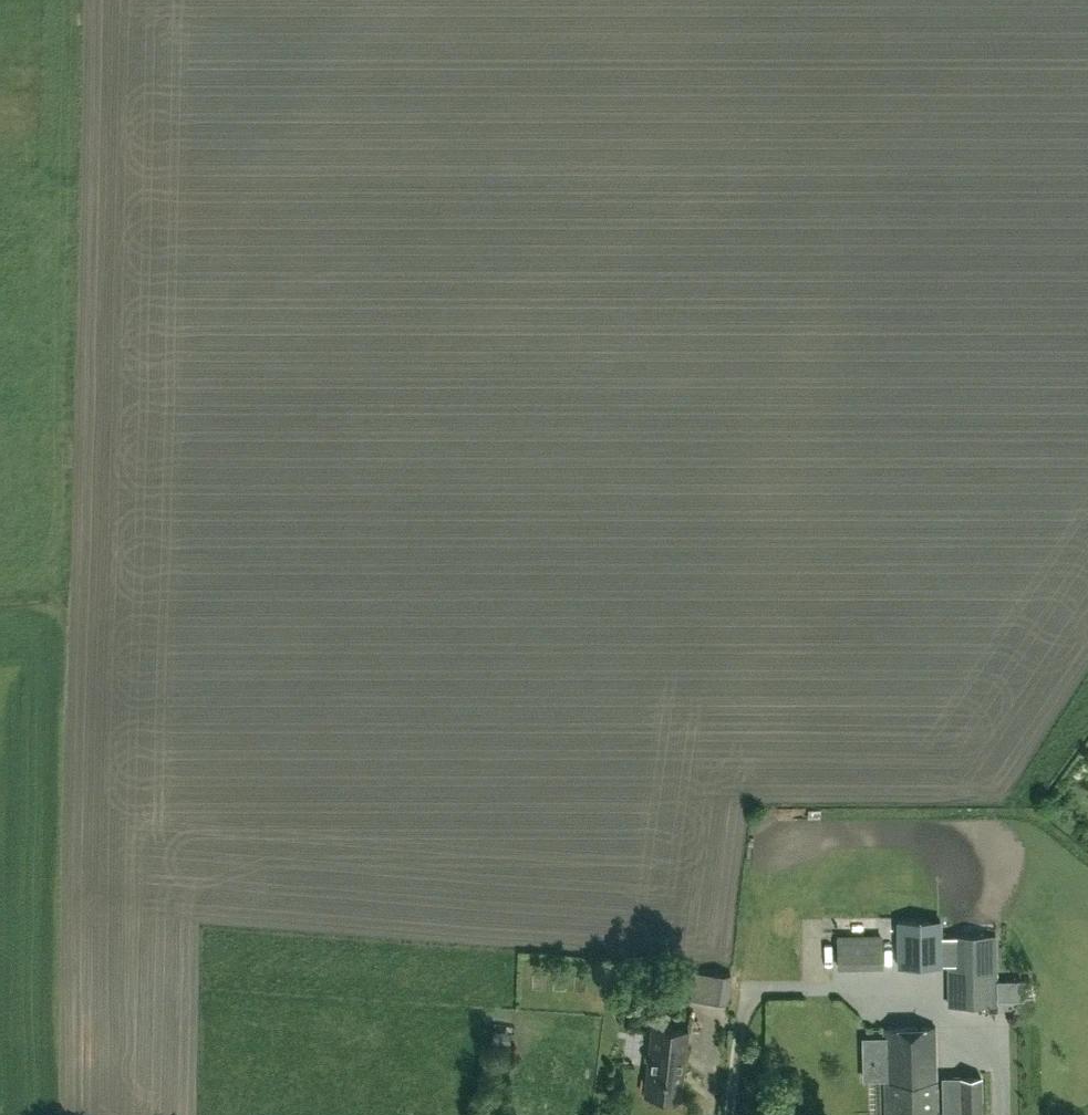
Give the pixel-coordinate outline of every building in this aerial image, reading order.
[(923,1002),(924,933),(904,932),(903,1002),(923,1002)] [(948,935),(950,1004),(996,1003),(996,1000),(996,980),(995,934),(948,935)] [(731,974),(688,970),(685,997),(728,1002),(731,974)] [(680,1097),(688,1029),(651,1025),(643,1093),(680,1097)] [(959,1077),(942,1077),(943,1111),(937,1111),(935,1026),(884,1027),(886,1114),(982,1114),(981,1076),(959,1077)] [(509,1031),(490,1029),(487,1047),(506,1049),(509,1031)] [(789,1086),(772,1085),(771,1099),(788,1100),(789,1086)] [(768,1107),(768,1114),(786,1114),(785,1106),(768,1107)]
